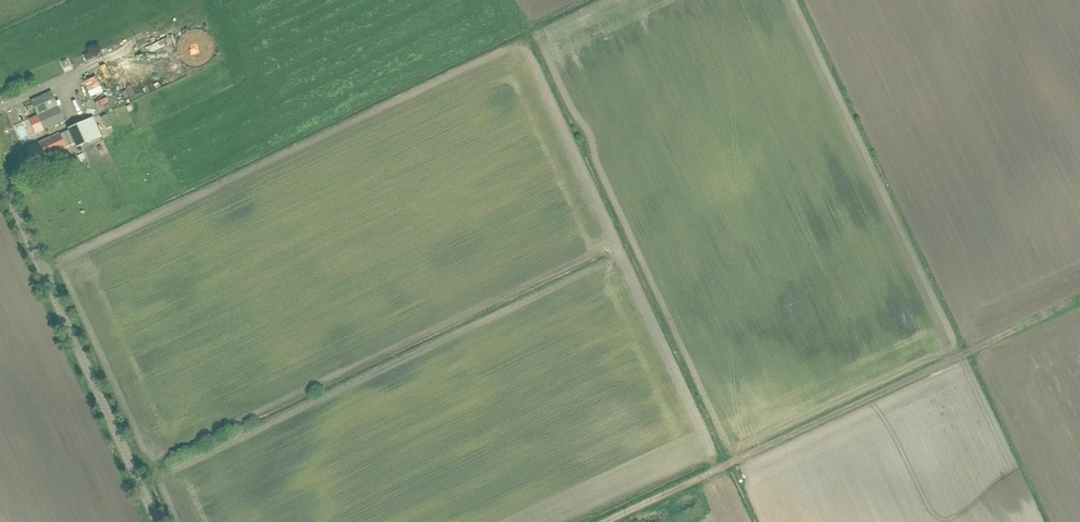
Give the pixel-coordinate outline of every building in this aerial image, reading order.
[(136,91),(183,73),(180,65),(175,65),(176,61),(172,53),(162,52),(161,52),(156,54),(155,72),(149,74),(149,84),(145,85),(142,85),(129,90),(136,91)] [(36,135),(66,122),(53,93),(32,102),(39,117),(30,120),(36,135)] [(82,106),(93,102),(91,97),(80,101),(82,106)] [(102,136),(94,118),(70,129),(70,131),(61,135),(60,134),(29,148),(36,164),(46,160),(46,159),(67,149),(66,148),(76,144),(78,148),(102,136)]
